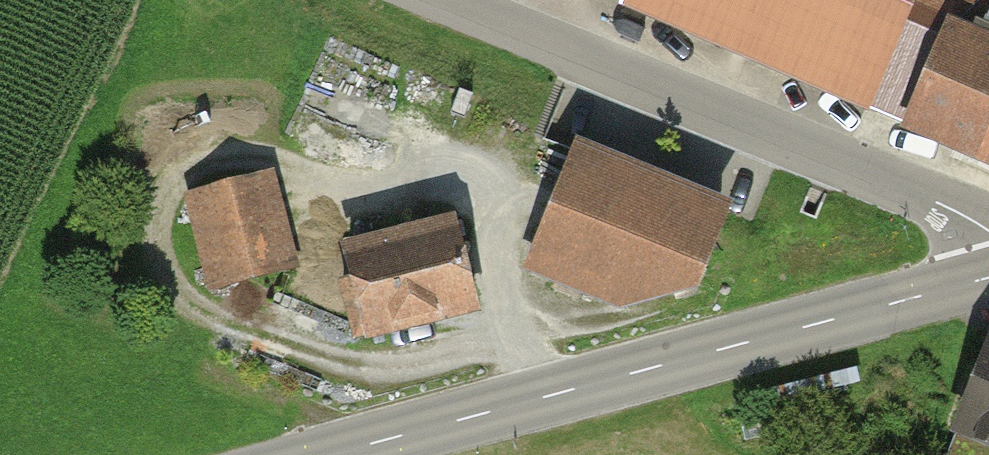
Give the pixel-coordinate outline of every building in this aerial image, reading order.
[(623,13),(898,122),(939,28),(909,14),(915,0),(628,0),(623,13)] [(939,28),(898,122),(988,161),(988,50),(939,28)] [(683,313),(736,189),(580,122),(527,247),(683,313)] [(263,170),(175,194),(199,286),(288,263),(263,170)] [(427,229),(306,264),(331,351),(452,316),(427,229)] [(970,320),(918,454),(988,454),(988,327),(970,320)]
